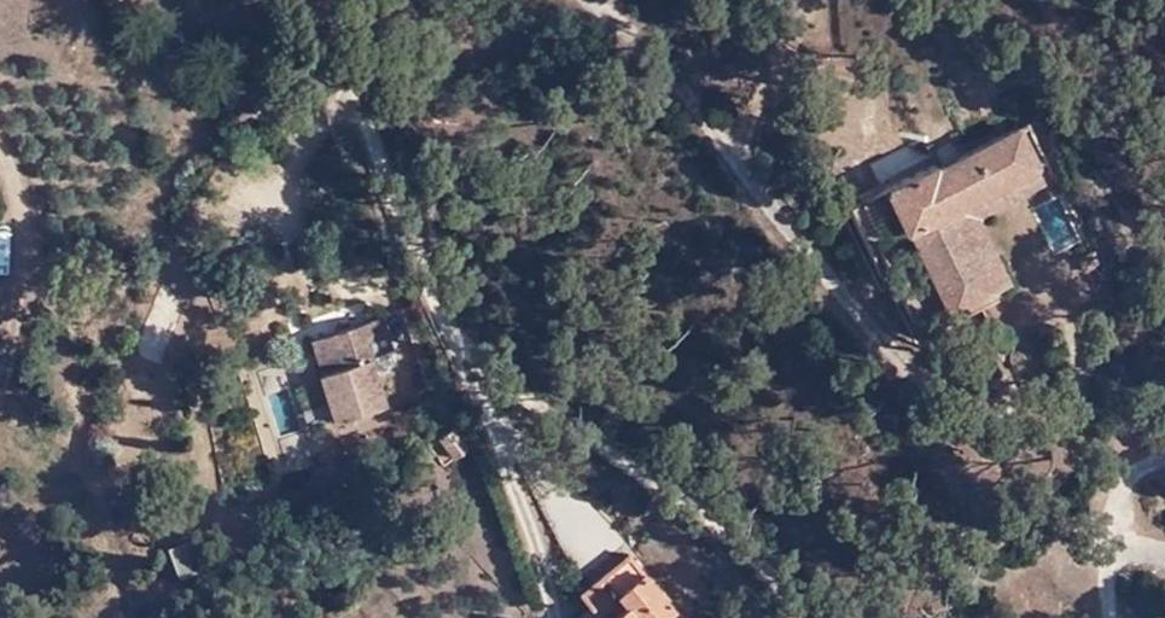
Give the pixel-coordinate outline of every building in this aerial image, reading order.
[(1116,31),(1117,28),(1116,25),(1115,22),(1112,19),(1109,18),(1105,19),(1102,20),(1099,22),(1098,26),(1098,29),(1099,32),(1101,35),(1104,37),(1108,37),(1111,36),(1114,34),(1116,31)] [(976,296),(994,286),(954,206),(1036,165),(1017,129),(937,169),(933,164),(889,186),(910,230),(916,229),(954,307),(957,304),(963,312),(980,303),(976,296)] [(954,206),(994,286),(1010,278),(977,212),(1044,179),(1036,165),(954,206)] [(9,245),(0,245),(0,290),(9,290),(9,245)] [(1105,272),(1097,258),(1078,267),(1087,282),(1105,272)] [(164,290),(138,354),(159,363),(186,299),(164,290)] [(392,349),(380,319),(313,343),(339,418),(385,402),(368,358),(392,349)] [(272,476),(310,465),(285,382),(247,393),(272,476)] [(469,444),(455,427),(440,436),(454,455),(469,444)] [(626,550),(577,589),(587,604),(572,617),(681,617),(626,550)] [(176,583),(199,574),(193,559),(170,569),(176,583)]
